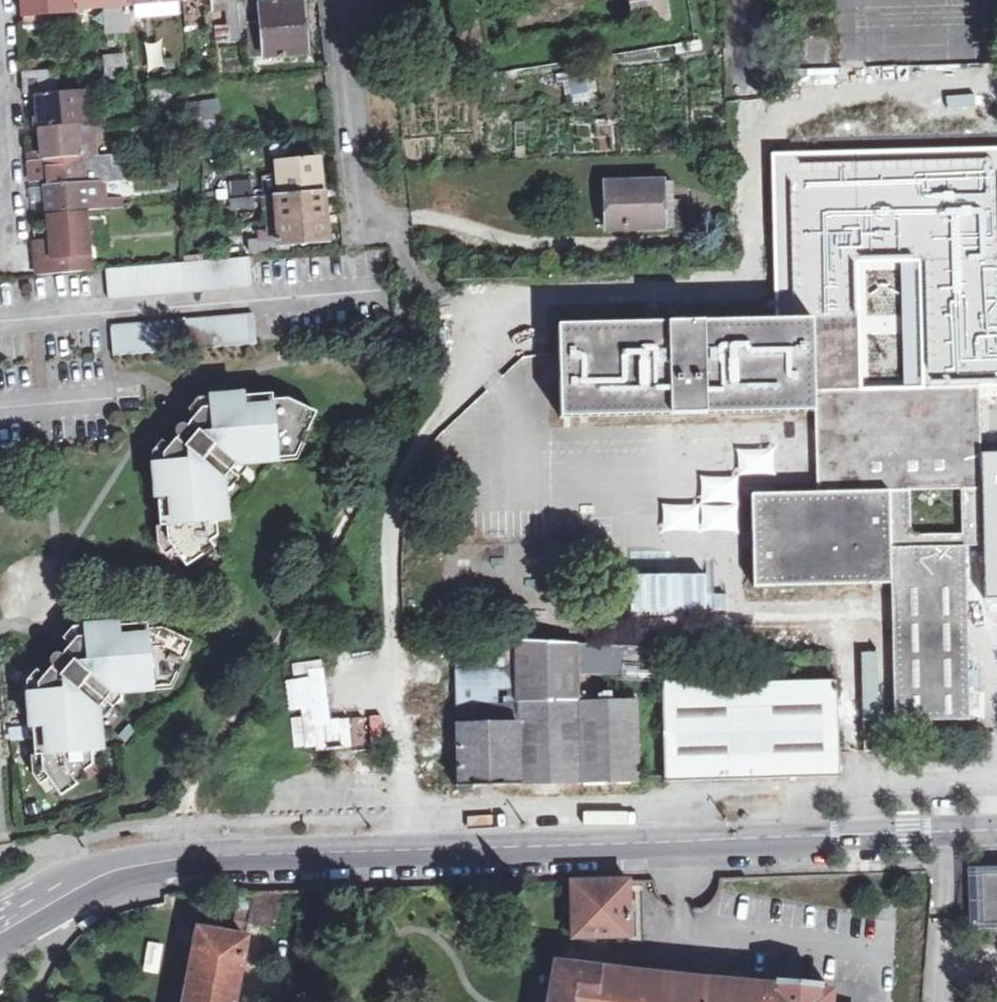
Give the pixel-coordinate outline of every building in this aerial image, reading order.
[(71,0),(21,0),(22,25),(43,23),(43,18),(49,17),(50,13),(72,11),(71,0)] [(184,21),(193,21),(191,0),(183,0),(184,21)] [(259,22),(262,58),(307,54),(306,41),(303,0),(286,0),(277,1),(257,3),(259,22)] [(461,58),(507,52),(513,45),(637,27),(667,23),(683,20),(680,0),(451,0),(461,58)] [(193,29),(193,21),(184,21),(185,29),(193,29)] [(249,59),(262,58),(259,22),(246,22),(249,59)] [(24,54),(24,57),(26,97),(38,96),(57,94),(53,52),(24,54)] [(566,101),(597,99),(596,74),(564,76),(566,101)] [(81,92),(57,94),(38,96),(39,104),(41,127),(85,124),(83,92),(81,92)] [(220,101),(190,104),(191,122),(222,119),(220,101)] [(92,123),(85,124),(41,127),(43,150),(43,158),(79,156),(77,138),(93,137),(92,123)] [(774,152),(777,263),(778,315),(560,319),(560,411),(814,410),(817,490),(750,492),(751,581),(889,581),(892,721),(970,721),(968,600),(996,599),(996,451),(986,451),(984,389),(996,389),(996,149),(774,152)] [(45,181),(45,186),(86,183),(84,155),(79,156),(43,158),(30,160),(31,173),(32,183),(45,181)] [(275,161),(278,193),(321,189),(319,169),(318,156),(275,161)] [(231,184),(232,197),(249,195),(254,194),(253,182),(231,184)] [(605,184),(606,228),(665,227),(663,182),(605,184)] [(86,183),(45,186),(47,201),(48,211),(88,208),(88,210),(122,207),(122,200),(88,203),(86,183)] [(274,193),(276,220),(323,215),(322,204),(321,189),(278,193),(274,193)] [(256,207),(254,194),(249,195),(232,197),(233,209),(256,207)] [(86,210),(49,213),(51,240),(35,240),(36,248),(37,273),(91,269),(86,210)] [(324,227),(323,215),(276,220),(268,221),(270,240),(246,242),(248,256),(281,253),(280,242),(326,238),(324,227)] [(427,244),(428,257),(443,256),(442,243),(427,244)] [(416,257),(428,257),(427,244),(415,245),(416,257)] [(672,260),(673,252),(656,252),(656,260),(672,260)] [(248,256),(107,268),(109,297),(250,285),(248,256)] [(259,309),(114,320),(117,351),(261,340),(259,309)] [(252,387),(215,390),(215,393),(204,394),(194,405),(202,412),(194,423),(191,421),(187,421),(183,423),(182,427),(182,432),(185,434),(176,443),(169,436),(158,447),(159,459),(157,459),(159,496),(164,496),(167,523),(162,523),(163,540),(170,552),(180,545),(192,563),(221,545),(217,538),(224,533),(223,520),(238,519),(235,482),(243,473),(245,475),(253,465),(252,463),(287,460),(286,454),(303,453),(324,409),(294,395),(280,396),(279,391),(252,393),(252,387)] [(772,424),(772,446),(737,446),(737,473),(778,472),(778,458),(800,458),(800,460),(813,460),(813,424),(772,424)] [(699,474),(699,502),(661,502),(662,530),(737,528),(736,474),(699,474)] [(79,624),(68,636),(77,644),(69,654),(66,652),(62,653),(58,655),(56,659),(57,663),(59,666),(50,675),(42,668),(32,680),(38,770),(56,798),(65,792),(67,796),(84,784),(82,780),(99,768),(98,751),(112,750),(109,717),(127,695),(162,692),(161,685),(178,685),(198,641),(169,627),(157,628),(156,621),(127,624),(126,620),(79,624)] [(453,665),(450,781),(636,786),(638,695),(577,693),(578,675),(660,677),(657,772),(834,776),(837,673),(652,668),(653,641),(509,637),(509,655),(490,654),(490,666),(453,665)] [(974,871),(976,921),(996,920),(996,871),(974,871)] [(640,877),(577,878),(578,934),(642,932),(640,877)] [(93,913),(77,923),(82,930),(98,920),(95,916),(93,913)] [(203,916),(186,1001),(243,1001),(257,926),(203,916)] [(976,921),(976,931),(996,930),(996,920),(976,921)] [(836,984),(825,983),(825,980),(778,976),(778,979),(733,974),(696,971),(550,956),(549,972),(546,1001),(834,1001),(836,984)]
